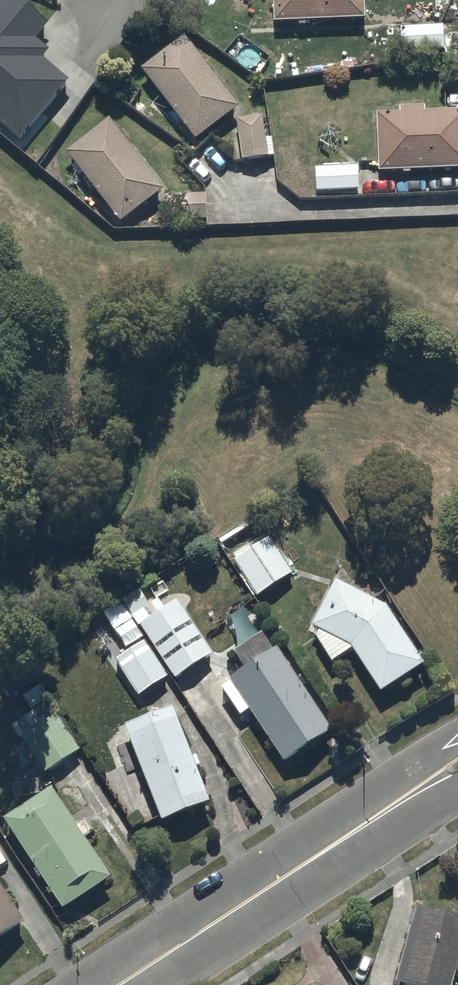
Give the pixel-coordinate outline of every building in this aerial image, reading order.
[(19,146),(68,87),(42,64),(48,57),(35,47),(49,31),(12,0),(5,0),(0,6),(0,130),(19,146)] [(272,28),(297,27),(298,31),(304,31),(304,27),(364,26),(363,0),(271,0),(272,28)] [(399,32),(400,58),(443,56),(442,31),(399,32)] [(181,42),(139,76),(194,146),(237,112),(181,42)] [(378,176),(457,175),(457,117),(424,118),(424,111),(399,111),(399,118),(377,118),(378,176)] [(266,163),(262,122),(236,124),(241,165),(266,163)] [(107,125),(64,158),(119,229),(161,196),(107,125)] [(314,172),(315,196),(357,196),(356,172),(314,172)] [(206,199),(164,199),(164,226),(206,226),(206,199)] [(232,565),(255,602),(291,579),(264,535),(251,543),(255,549),(247,554),(243,548),(231,555),(236,563),(232,565)] [(329,668),(351,656),(380,701),(424,673),(387,614),(366,604),(371,596),(356,589),(352,596),(333,586),(310,634),(319,638),(314,641),(329,668)] [(119,605),(132,623),(149,611),(137,593),(119,605)] [(178,608),(140,631),(174,685),(212,661),(178,608)] [(239,722),(247,716),(283,771),(331,738),(276,654),(273,656),(261,639),(227,662),(238,680),(227,687),(228,688),(220,693),(239,722)] [(143,646),(113,665),(138,702),(167,682),(143,646)] [(174,716),(125,734),(159,829),(208,811),(174,716)] [(55,719),(20,743),(45,779),(80,755),(55,719)] [(3,827),(61,917),(109,886),(50,796),(3,827)] [(24,931),(0,894),(0,946),(24,931)] [(416,909),(396,984),(398,984),(452,984),(455,973),(457,973),(457,921),(416,909)]
